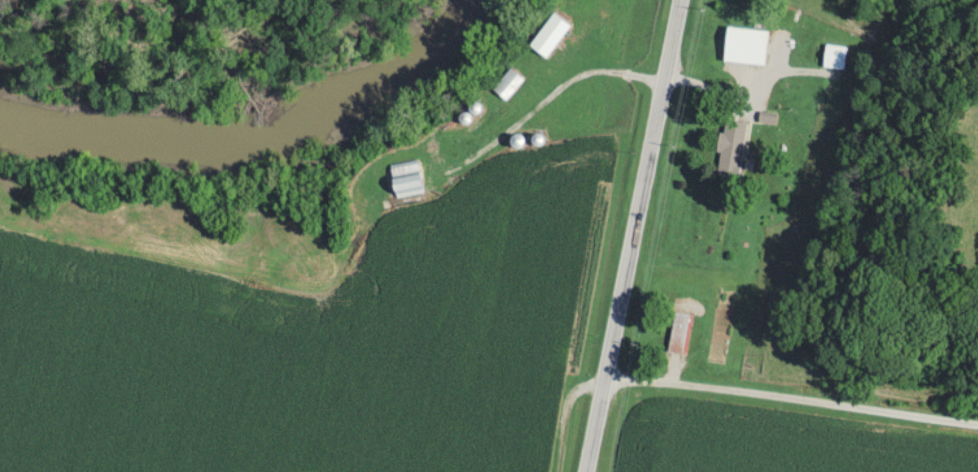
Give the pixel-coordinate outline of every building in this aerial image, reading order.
[(727,62),(767,66),(770,31),(730,27),(727,62)] [(848,67),(848,48),(820,47),(820,67),(848,67)] [(494,88),(507,101),(527,82),(514,69),(494,88)] [(749,124),(725,121),(718,176),(742,179),(749,124)] [(427,193),(421,161),(392,165),(398,198),(427,193)] [(692,314),(677,312),(670,351),(686,354),(692,314)]
